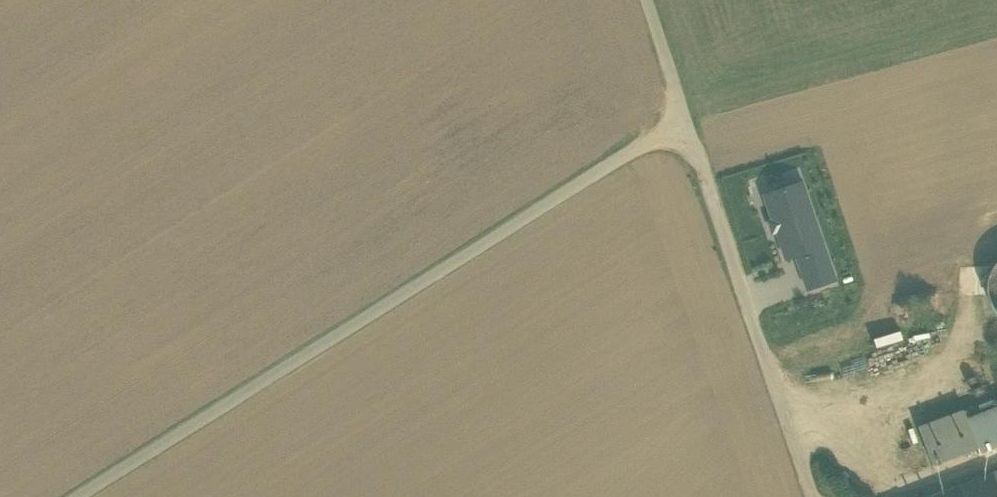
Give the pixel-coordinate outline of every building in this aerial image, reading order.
[(787,259),(797,256),(821,247),(800,184),(765,196),(787,259)] [(833,281),(821,247),(797,256),(808,290),(833,281)] [(995,264),(988,277),(986,291),(990,305),(996,313),(996,262),(995,264)] [(973,407),(962,411),(965,419),(976,415),(973,407)] [(965,419),(976,448),(977,451),(996,444),(996,407),(976,415),(965,419)] [(962,411),(917,428),(932,465),(976,448),(965,419),(962,411)] [(930,496),(996,496),(996,489),(992,474),(991,474),(930,496)]
